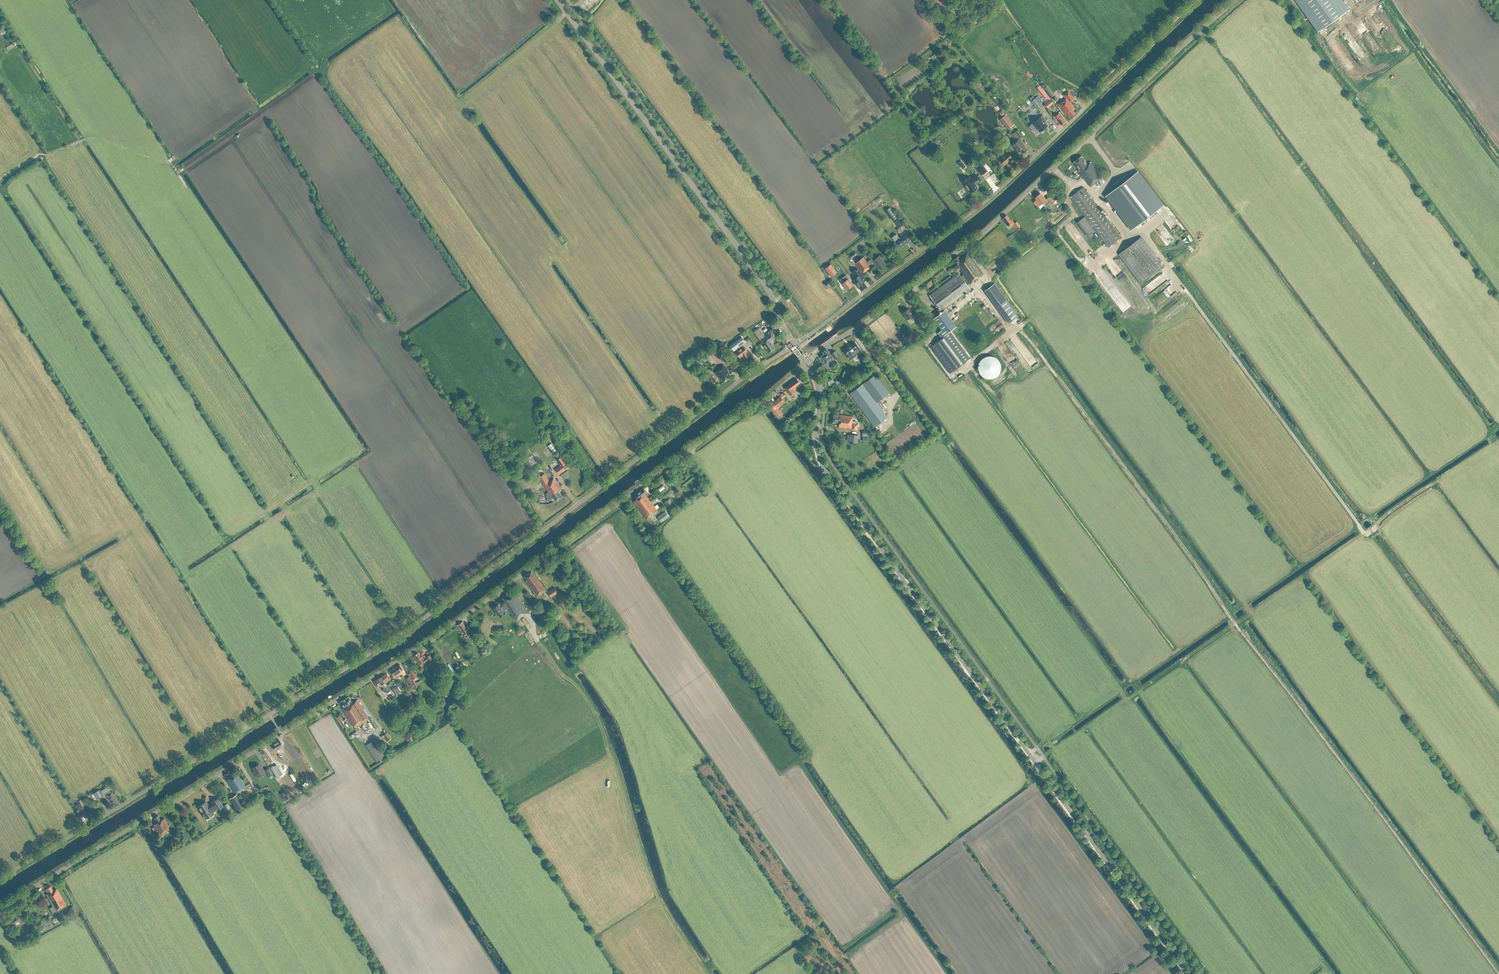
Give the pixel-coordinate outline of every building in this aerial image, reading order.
[(1319,31),(1319,30),(1348,10),(1341,0),(1297,0),(1319,31)] [(1375,51),(1375,53),(1383,51),(1382,48),(1380,48),(1377,44),(1376,41),(1366,29),(1363,32),(1364,35),(1367,38),(1367,41),(1372,46),(1373,49),(1375,51)] [(982,83),(978,78),(973,82),(978,87),(982,83)] [(1074,107),(1070,102),(1074,98),(1068,91),(1063,95),(1066,98),(1064,99),(1064,100),(1061,102),(1061,101),(1058,104),(1066,114),(1067,113),(1070,117),(1075,113),(1072,109),(1074,107)] [(1038,95),(1034,98),(1031,100),(1031,101),(1038,109),(1043,106),(1040,102),(1042,101),(1038,95)] [(1046,102),(1044,104),(1047,107),(1054,102),(1051,99),(1050,99),(1046,102)] [(1066,121),(1058,111),(1056,113),(1057,113),(1055,115),(1054,115),(1053,116),(1057,121),(1061,125),(1066,121)] [(1008,129),(1013,124),(1006,115),(1000,119),(1008,129)] [(1047,125),(1046,123),(1045,122),(1046,121),(1042,116),(1029,126),(1034,131),(1037,129),(1039,131),(1039,132),(1047,125)] [(1027,149),(1024,146),(1024,145),(1019,138),(1023,136),(1018,129),(1011,134),(1016,140),(1011,144),(1017,151),(1019,149),(1022,153),(1027,149)] [(1013,158),(1007,152),(1000,158),(1000,157),(998,159),(1001,162),(1005,165),(1006,164),(1008,166),(1007,167),(1011,171),(1013,169),(1014,170),(1017,168),(1011,161),(1011,162),(1010,161),(1013,158)] [(1088,164),(1082,156),(1074,162),(1080,170),(1079,171),(1091,186),(1099,180),(1099,179),(1102,176),(1091,161),(1088,164)] [(984,169),(983,167),(980,163),(975,166),(978,170),(980,172),(984,169)] [(1107,196),(1132,229),(1164,205),(1138,172),(1129,179),(1126,175),(1113,184),(1116,188),(1107,196)] [(965,179),(962,181),(969,192),(970,192),(977,187),(974,184),(980,180),(976,174),(970,178),(969,176),(965,179),(964,179),(965,179)] [(1122,237),(1083,187),(1071,197),(1088,219),(1087,220),(1085,217),(1078,222),(1089,236),(1095,231),(1089,222),(1090,222),(1109,247),(1122,237)] [(1046,199),(1041,193),(1036,198),(1037,199),(1034,202),(1039,207),(1043,202),(1046,205),(1049,202),(1051,205),(1055,202),(1050,196),(1046,199)] [(890,207),(885,210),(892,220),(897,217),(890,207)] [(1011,220),(1006,215),(1003,218),(1004,219),(1003,219),(1008,227),(1014,223),(1012,220),(1011,220)] [(899,218),(894,221),(898,227),(903,224),(899,218)] [(910,239),(905,232),(900,235),(901,236),(899,238),(896,234),(892,237),(895,242),(897,241),(900,246),(910,239)] [(1141,283),(1164,265),(1142,237),(1119,254),(1141,283)] [(945,335),(944,334),(956,325),(943,309),(970,289),(966,284),(969,282),(970,284),(982,275),(967,254),(960,259),(958,256),(954,259),(958,264),(953,268),(956,272),(959,270),(963,275),(961,276),(958,273),(929,295),(942,311),(933,318),(942,330),(938,333),(941,337),(945,335)] [(886,264),(880,255),(873,260),(872,258),(867,262),(863,257),(855,263),(862,273),(871,267),(870,266),(874,263),(879,269),(886,264)] [(830,263),(825,267),(831,275),(836,271),(830,263)] [(866,280),(857,268),(852,272),(856,277),(853,280),(861,290),(867,286),(864,281),(866,280)] [(846,275),(840,279),(843,282),(842,283),(847,289),(852,285),(849,280),(850,280),(849,278),(846,275)] [(997,307),(1006,299),(994,283),(984,290),(997,307)] [(1006,299),(997,307),(1008,323),(1018,316),(1006,299)] [(913,315),(908,308),(903,312),(908,319),(910,317),(912,320),(916,317),(916,318),(919,316),(916,312),(913,314),(914,314),(913,315)] [(765,337),(763,335),(764,334),(759,328),(754,331),(769,352),(775,348),(770,341),(775,338),(771,332),(765,337)] [(950,331),(945,335),(941,337),(930,346),(950,373),(970,358),(950,331)] [(742,337),(730,346),(734,351),(745,342),(742,337)] [(844,351),(847,354),(850,359),(861,351),(855,343),(844,351)] [(740,357),(743,355),(745,358),(749,355),(747,352),(747,351),(743,346),(735,352),(740,357)] [(724,355),(718,347),(713,351),(719,359),(724,355)] [(828,367),(831,365),(828,361),(833,358),(826,349),(822,352),(824,354),(821,356),(824,360),(823,361),(828,367)] [(982,379),(1001,372),(993,353),(975,361),(982,379)] [(728,370),(724,364),(721,367),(721,366),(714,371),(719,378),(719,377),(723,382),(731,376),(727,371),(728,370)] [(874,426),(887,416),(876,402),(888,393),(875,375),(849,393),(874,426)] [(835,383),(832,377),(827,380),(830,386),(835,383)] [(800,383),(797,379),(794,381),(793,380),(791,382),(791,383),(789,384),(789,385),(786,387),(788,390),(787,391),(790,395),(794,391),(800,386),(798,384),(800,383)] [(771,404),(769,406),(778,418),(783,414),(778,408),(785,403),(780,396),(770,403),(771,404)] [(839,415),(833,414),(832,422),(839,423),(839,427),(851,428),(851,429),(857,430),(858,424),(856,423),(857,421),(852,421),(852,416),(839,414),(839,415)] [(559,474),(569,467),(562,457),(557,460),(560,466),(556,469),(559,474)] [(544,473),(538,477),(548,492),(546,493),(548,501),(553,497),(555,500),(561,496),(557,490),(561,488),(553,478),(549,481),(544,473)] [(650,517),(658,511),(648,497),(649,496),(644,488),(634,495),(636,498),(633,501),(646,519),(649,517),(650,517)] [(669,516),(665,511),(657,517),(661,522),(669,516)] [(667,555),(670,553),(664,546),(661,547),(667,555)] [(535,575),(531,570),(524,575),(527,580),(526,581),(537,596),(540,594),(540,595),(547,590),(536,574),(535,575)] [(551,597),(558,592),(554,587),(548,592),(551,597)] [(529,612),(514,590),(502,598),(505,603),(504,603),(505,604),(501,607),(498,604),(493,608),(498,615),(504,611),(508,608),(516,620),(529,612)] [(543,616),(547,613),(542,606),(537,609),(543,616)] [(541,628),(546,624),(542,618),(537,622),(541,628)] [(465,626),(463,622),(457,625),(462,633),(463,633),(466,638),(471,634),(468,631),(471,629),(468,625),(465,626)] [(421,657),(418,652),(415,655),(415,656),(414,656),(420,665),(428,660),(435,670),(438,668),(430,655),(424,659),(422,656),(421,657)] [(395,667),(400,674),(404,671),(400,664),(395,667)] [(394,678),(400,674),(395,667),(389,671),(394,678)] [(408,674),(409,676),(415,687),(418,686),(416,682),(416,683),(414,678),(419,676),(417,672),(416,673),(413,669),(409,671),(409,672),(410,673),(408,674)] [(387,687),(384,683),(391,678),(387,673),(374,681),(378,687),(381,684),(383,686),(385,688),(382,689),(385,693),(388,690),(386,687),(387,687)] [(416,688),(415,687),(409,676),(406,678),(409,683),(413,689),(416,688)] [(352,702),(349,696),(339,702),(343,708),(345,712),(344,712),(354,726),(357,724),(357,725),(369,717),(357,699),(352,702)] [(281,744),(278,739),(272,743),(274,746),(269,749),(271,752),(272,751),(275,756),(276,756),(275,755),(283,750),(284,751),(288,748),(284,743),(281,744)] [(377,762),(386,756),(375,739),(366,745),(377,762)] [(286,750),(282,752),(287,761),(293,757),(292,754),(289,756),(286,750)] [(298,750),(293,753),(298,762),(303,759),(298,750)] [(262,768),(259,763),(252,767),(254,771),(253,771),(257,777),(265,772),(263,768),(262,768)] [(272,774),(269,768),(269,767),(265,769),(269,776),(270,778),(274,776),(272,774)] [(237,774),(235,771),(229,774),(228,772),(224,774),(225,775),(224,776),(235,794),(238,791),(239,792),(243,789),(246,787),(237,774)] [(111,792),(107,786),(100,791),(99,789),(94,793),(97,798),(103,795),(102,794),(106,792),(107,794),(106,795),(109,800),(110,799),(113,804),(117,802),(116,800),(117,800),(112,791),(111,792)] [(238,808),(243,806),(244,805),(237,794),(231,797),(238,808)] [(209,805),(207,804),(205,801),(198,806),(205,818),(213,813),(212,812),(217,809),(222,806),(217,798),(212,801),(213,802),(209,805)] [(161,820),(158,815),(154,817),(155,818),(154,819),(156,823),(154,824),(160,834),(170,828),(164,818),(161,820)] [(47,889),(46,889),(48,893),(46,894),(53,906),(56,911),(63,907),(66,905),(57,888),(53,890),(50,885),(46,887),(47,889)] [(76,911),(73,906),(69,908),(70,910),(64,913),(66,916),(67,915),(68,916),(76,911)] [(20,929),(14,933),(20,942),(26,939),(20,929)]
